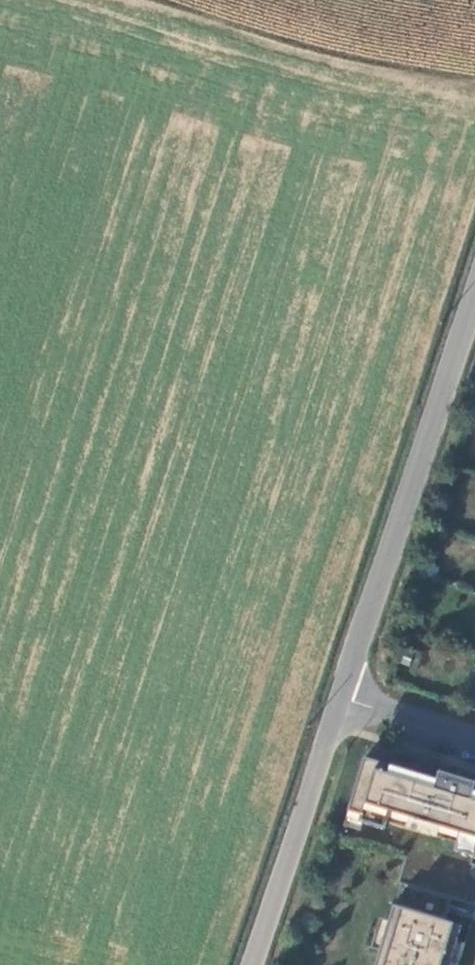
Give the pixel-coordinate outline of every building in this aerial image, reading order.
[(474,906),(474,791),(389,765),(365,758),(342,834),(407,854),(399,883),(402,884),(376,964),(449,964),(461,925),(446,920),(450,906),(425,898),(424,902),(417,900),(420,890),(452,899),(474,906)] [(450,906),(452,899),(420,890),(417,900),(424,902),(425,898),(450,906)]
